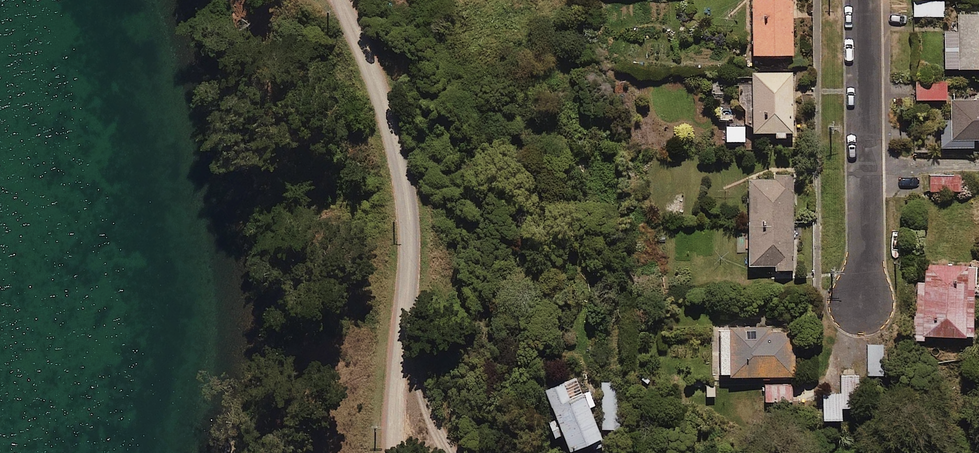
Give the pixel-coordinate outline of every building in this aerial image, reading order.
[(753,0),(753,59),(793,59),(792,0),(772,0),(753,0)] [(943,4),(914,5),(914,19),(944,17),(943,4)] [(959,18),(959,34),(945,34),(945,71),(978,72),(978,18),(959,18)] [(792,75),(750,75),(751,136),(793,136),(792,75)] [(946,83),(915,83),(915,101),(946,101),(946,83)] [(951,103),(952,121),(940,122),(940,150),(972,149),(972,143),(978,143),(978,102),(951,103)] [(959,176),(928,178),(929,194),(960,192),(959,176)] [(774,273),(793,273),(793,181),(749,181),(749,268),(774,269),(774,273)] [(976,269),(918,266),(915,338),(973,341),(976,269)] [(769,336),(769,331),(718,331),(719,381),(794,380),(794,336),(769,336)] [(880,343),(866,344),(867,377),(882,376),(880,343)] [(857,411),(858,378),(843,377),(842,398),(824,397),(823,424),(840,425),(841,411),(857,411)] [(555,422),(546,426),(554,446),(563,442),(568,452),(581,452),(602,444),(587,409),(594,407),(582,379),(544,395),(555,422)] [(617,384),(601,385),(602,433),(619,432),(617,384)] [(793,385),(762,386),(762,405),(794,405),(793,385)]
